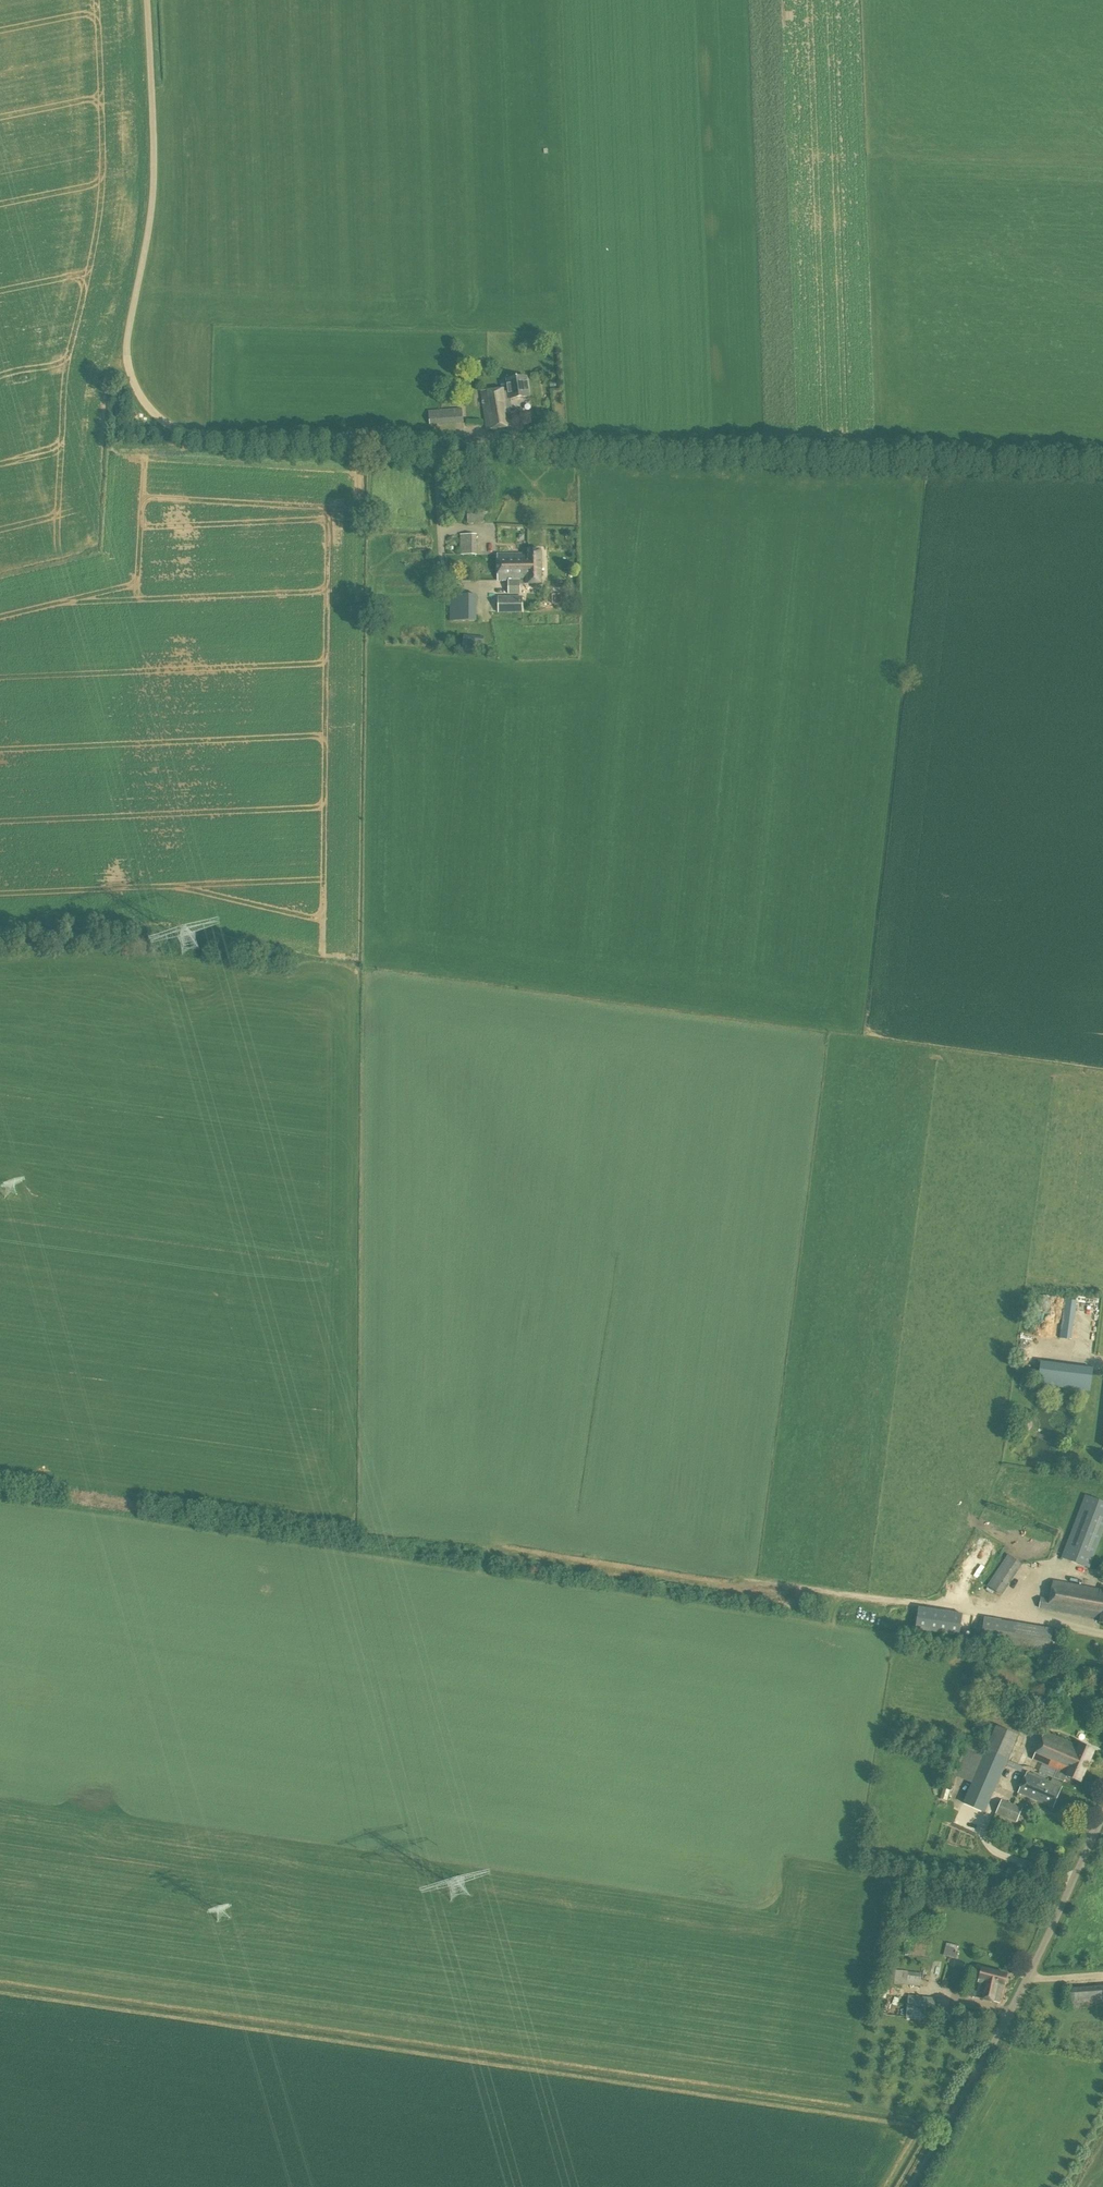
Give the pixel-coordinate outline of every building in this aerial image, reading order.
[(509,400),(511,400),(530,397),(527,376),(506,379),(507,388),(509,400)] [(515,426),(511,400),(509,400),(507,388),(480,391),(486,430),(515,426)] [(430,425),(463,422),(462,408),(429,411),(430,425)] [(468,523),(483,522),(483,507),(467,507),(468,523)] [(461,555),(476,555),(476,535),(460,535),(461,555)] [(527,553),(527,585),(542,584),(541,549),(527,549),(527,553)] [(521,585),(527,585),(527,553),(497,553),(497,582),(508,581),(508,595),(521,595),(521,585)] [(450,621),(477,621),(476,595),(450,595),(450,621)] [(498,613),(523,613),(522,596),(498,596),(498,613)] [(1087,1368),(1030,1361),(1027,1385),(1084,1392),(1087,1368)] [(1102,1534),(1102,1502),(1084,1495),(1061,1557),(1090,1568),(1102,1534)] [(988,1571),(998,1553),(983,1544),(973,1562),(988,1571)] [(1002,1595),(1022,1565),(1007,1555),(987,1585),(1002,1595)] [(971,1565),(955,1592),(966,1598),(982,1571),(971,1565)] [(1052,1581),(1049,1598),(1041,1596),(1038,1608),(1098,1620),(1098,1623),(1102,1624),(1102,1591),(1052,1581)] [(959,1636),(962,1613),(918,1607),(915,1630),(959,1636)] [(1048,1651),(1052,1628),(984,1617),(981,1640),(1048,1651)] [(986,1750),(1007,1759),(1017,1735),(996,1726),(986,1750)] [(1078,1747),(1044,1732),(1032,1760),(1057,1770),(1054,1777),(1063,1782),(1066,1776),(1080,1782),(1094,1750),(1079,1744),(1078,1747)] [(986,1750),(975,1746),(961,1779),(972,1783),(963,1803),(984,1812),(1007,1759),(986,1750)] [(1052,1808),(1061,1787),(1061,1786),(1027,1771),(1018,1792),(1052,1808)] [(1016,1822),(1022,1808),(1001,1800),(996,1814),(1016,1822)] [(956,1959),(957,1952),(953,1951),(954,1949),(945,1947),(943,1955),(956,1959)] [(978,1982),(979,1982),(1002,1988),(1003,1984),(1004,1984),(1007,1974),(982,1968),(978,1982)] [(920,1986),(922,1973),(888,1969),(887,1983),(920,1986)] [(999,2003),(1002,1988),(979,1982),(976,1997),(999,2003)] [(1102,2006),(1102,1985),(1069,1988),(1071,2009),(1102,2006)] [(933,2021),(935,1998),(908,1995),(905,2018),(906,2018),(906,2022),(909,2022),(909,2019),(933,2021)]
